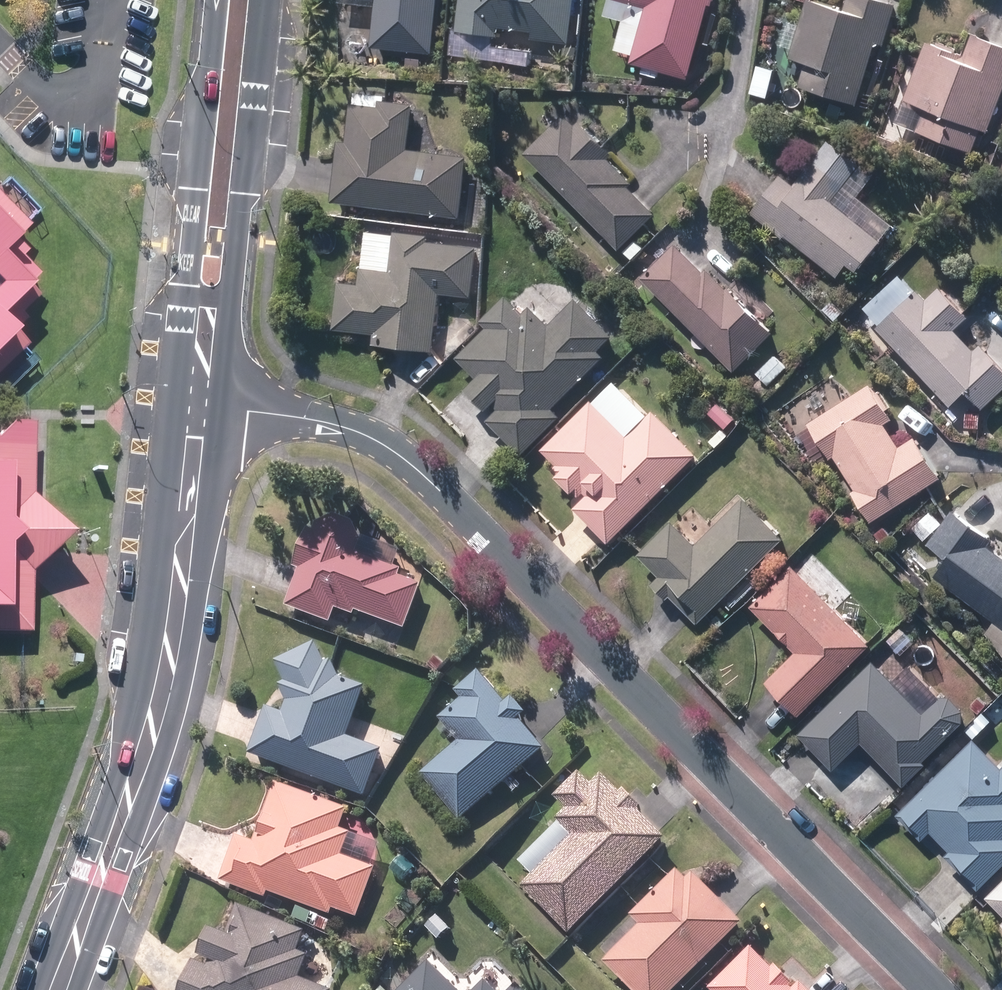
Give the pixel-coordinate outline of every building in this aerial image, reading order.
[(437,51),(442,0),(381,0),(376,45),(437,51)] [(509,62),(511,47),(495,45),(497,34),(501,35),(503,24),(539,29),(538,37),(573,41),(578,0),(464,0),(460,29),(454,28),(450,54),(509,62)] [(692,75),(712,1),(715,2),(716,0),(640,0),(652,3),(636,60),(692,75)] [(806,0),(787,63),(803,68),(796,90),(859,108),(874,61),(870,60),(874,46),(882,48),(894,9),(875,3),(866,0),(845,0),(842,11),(806,0)] [(998,100),(1001,90),(1001,45),(999,43),(969,31),(960,54),(927,41),(902,102),(923,111),(915,131),(971,153),(979,134),(983,136),(998,100)] [(409,69),(421,69),(422,58),(410,58),(409,69)] [(417,104),(388,99),(389,93),(361,89),(359,103),(357,103),(352,141),(343,139),(335,198),(463,215),(471,156),(411,148),(417,104)] [(529,152),(623,246),(658,211),(641,194),(631,185),(636,180),(612,156),(616,152),(585,120),(579,126),(568,113),(529,152)] [(834,282),(846,267),(855,274),(882,239),(834,201),(861,166),(828,141),(791,188),(777,177),(762,196),(748,215),(834,282)] [(25,345),(12,333),(24,322),(17,314),(37,295),(26,284),(35,275),(17,257),(23,252),(15,243),(20,238),(18,236),(29,225),(0,195),(0,277),(7,285),(0,291),(0,370),(25,345)] [(414,346),(437,348),(443,291),(476,295),(481,244),(431,240),(431,233),(399,230),(394,271),(384,270),(383,278),(366,277),(365,285),(343,282),(338,326),(379,329),(378,343),(414,346)] [(469,242),(485,243),(485,232),(470,231),(469,242)] [(625,252),(633,260),(646,247),(638,239),(625,252)] [(646,276),(739,368),(775,331),(711,268),(708,271),(697,261),(679,243),(646,276)] [(636,260),(645,269),(660,255),(651,245),(636,260)] [(488,290),(505,290),(505,277),(488,276),(488,290)] [(973,349),(957,333),(970,319),(937,286),(924,299),(915,290),(875,329),(950,405),(965,391),(983,410),(1001,391),(1001,372),(976,346),(973,349)] [(508,435),(525,452),(563,415),(554,405),(606,355),(601,350),(617,334),(581,297),(552,326),(534,307),(528,313),(511,295),(485,319),(492,326),(462,355),(481,375),(472,386),(491,406),(497,401),(502,407),(491,418),(508,435)] [(629,327),(639,339),(650,329),(640,318),(629,327)] [(914,440),(898,450),(883,427),(891,422),(867,384),(806,422),(830,460),(833,458),(848,481),(844,484),(869,525),(940,481),(924,456),(914,440)] [(597,525),(613,540),(700,452),(658,410),(632,436),(595,400),(547,448),(562,463),(556,469),(579,491),(580,490),(584,494),(588,490),(592,493),(580,507),(597,525)] [(30,633),(31,574),(73,534),(33,494),(35,425),(15,424),(0,439),(0,632),(30,633)] [(687,606),(702,620),(787,537),(747,496),(698,544),(676,521),(644,552),(665,574),(657,582),(670,595),(674,592),(687,606)] [(947,562),(933,581),(1001,630),(1001,562),(983,548),(989,539),(965,521),(949,510),(924,545),(947,562)] [(360,608),(409,627),(427,583),(404,574),(407,567),(361,549),(366,538),(358,518),(340,512),(320,521),(318,529),(314,527),(300,565),(305,567),(298,586),(291,604),(334,621),(339,607),(358,614),(360,608)] [(794,653),(764,684),(780,700),(797,716),(864,647),(866,644),(786,569),(748,609),(794,653)] [(253,751),(370,795),(387,749),(352,736),(371,684),(342,674),(336,659),(330,661),(322,641),(281,659),(291,681),(284,684),(292,699),(287,711),(271,705),(258,736),(253,751)] [(72,663),(83,664),(84,656),(72,655),(72,663)] [(901,695),(901,696),(869,664),(797,735),(816,754),(833,771),(860,744),(901,786),(946,741),(961,727),(961,709),(947,698),(936,701),(921,716),(901,695)] [(425,772),(464,818),(549,746),(534,728),(524,716),(530,711),(517,696),(510,702),(484,670),(462,689),(468,697),(445,716),(465,739),(425,772)] [(928,836),(947,855),(946,856),(963,873),(977,889),(1001,865),(1001,766),(999,767),(972,742),(897,814),(923,841),(928,836)] [(526,886),(572,933),(669,835),(651,816),(643,808),(646,805),(629,788),(625,792),(606,773),(596,784),(583,771),(561,793),(573,806),(563,816),(579,832),(526,886)] [(337,906),(360,915),(378,867),(345,854),(354,832),(343,827),(352,808),(281,780),(257,841),(242,835),(232,861),(226,878),(269,895),(272,888),(335,912),(337,906)] [(353,847),(360,859),(373,858),(380,846),(372,834),(359,836),(353,847)] [(394,869),(406,879),(418,866),(406,855),(394,869)] [(636,989),(675,989),(746,921),(725,900),(698,872),(690,879),(681,869),(636,913),(646,923),(607,961),(636,989)] [(1001,919),(1001,882),(984,901),(1001,919)] [(337,989),(303,976),(312,953),(302,949),(310,930),(244,903),(232,933),(216,927),(205,953),(216,958),(213,966),(198,960),(187,986),(186,989),(337,989)] [(297,916),(311,922),(315,913),(301,907),(297,916)] [(317,925),(328,931),(333,921),(322,916),(317,925)] [(430,926),(443,939),(454,928),(441,916),(430,926)] [(787,988),(791,983),(774,965),(770,970),(749,949),(708,989),(709,989),(789,989),(787,988)] [(433,961),(403,989),(463,989),(433,961)] [(490,981),(481,989),(499,989),(490,981)]
